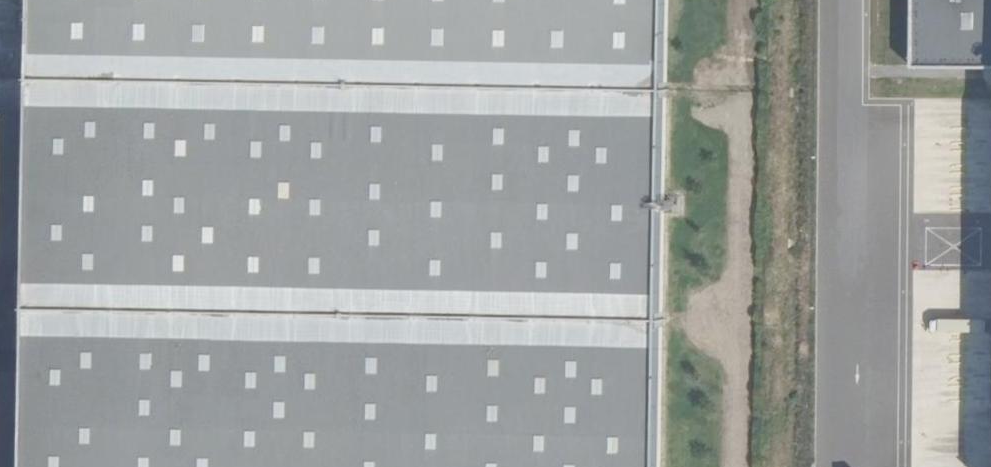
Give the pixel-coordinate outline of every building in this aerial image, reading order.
[(26,466),(666,466),(675,0),(34,0),(26,466)] [(919,48),(990,49),(990,0),(919,0),(919,48)]
